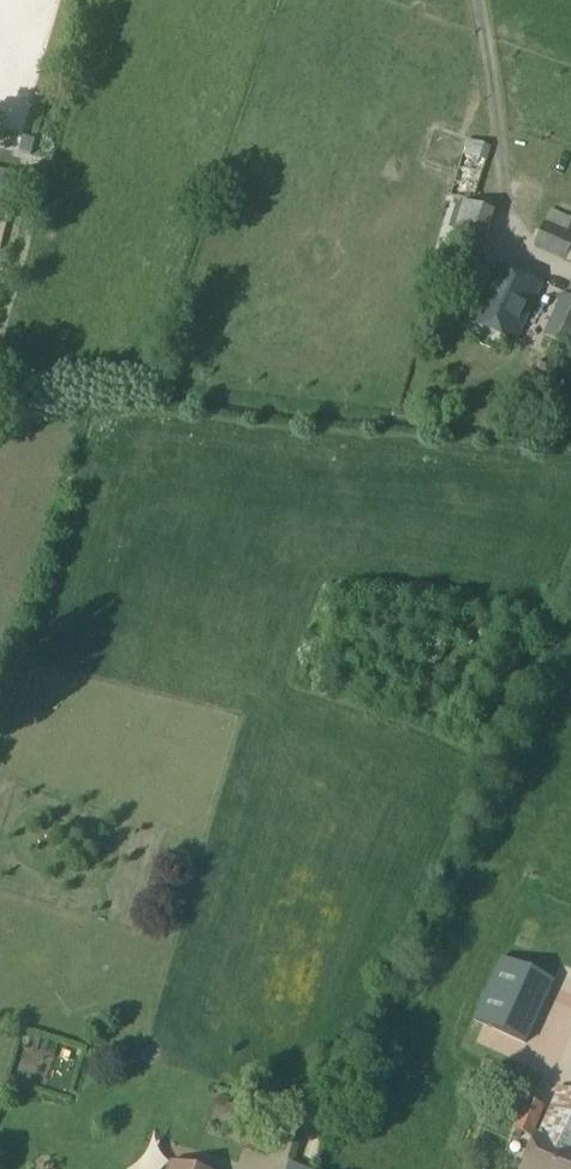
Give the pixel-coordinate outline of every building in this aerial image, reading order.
[(34,142),(22,139),(18,152),(30,155),(34,142)] [(466,141),(450,198),(476,205),(492,149),(466,141)] [(0,172),(0,190),(12,193),(16,176),(0,172)] [(464,203),(450,249),(481,259),(495,213),(464,203)] [(546,224),(570,236),(570,220),(552,212),(546,224)] [(534,248),(564,261),(570,244),(570,236),(546,224),(540,236),(534,248)] [(496,268),(471,325),(516,345),(541,287),(496,268)] [(545,336),(570,348),(570,300),(563,296),(545,336)] [(468,1051),(541,1082),(560,1038),(487,1007),(468,1051)] [(523,1168),(570,1168),(570,1094),(559,1089),(538,1140),(536,1139),(523,1168)] [(525,1102),(513,1131),(531,1138),(543,1109),(525,1102)]
